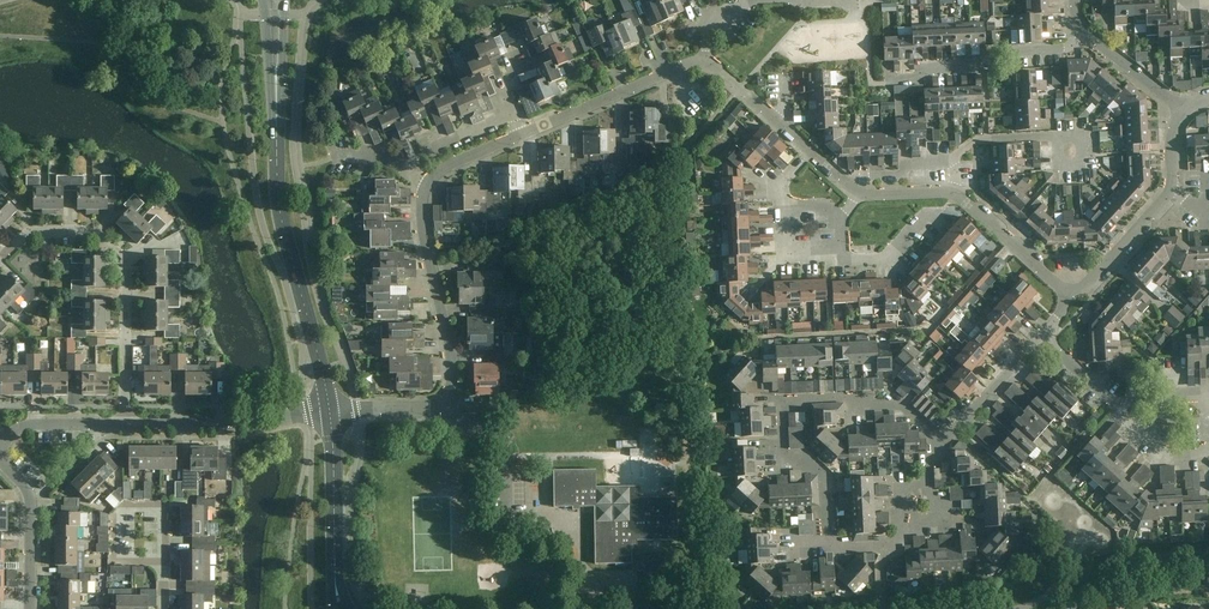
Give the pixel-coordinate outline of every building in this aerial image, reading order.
[(641,25),(646,38),(654,34),(652,28),(668,21),(659,0),(655,0),(642,6),(640,0),(637,0),(630,3),(633,10),(635,10),(641,25)] [(668,21),(667,19),(684,12),(679,2),(683,0),(659,0),(668,21)] [(1026,15),(1041,15),(1058,14),(1058,8),(1047,9),(1047,0),(1045,0),(1025,1),(1026,15)] [(1103,15),(1114,14),(1115,14),(1114,6),(1119,6),(1119,1),(1119,0),(1102,0),(1103,15)] [(1119,1),(1119,6),(1114,6),(1115,14),(1114,14),(1115,26),(1127,25),(1127,17),(1134,17),(1133,0),(1127,0),(1127,1),(1119,1)] [(1137,0),(1133,0),(1134,17),(1134,25),(1146,24),(1146,16),(1154,15),(1153,0),(1144,0),(1137,0)] [(1158,35),(1158,27),(1166,26),(1165,22),(1166,22),(1165,10),(1160,11),(1159,3),(1160,3),(1160,0),(1153,0),(1154,15),(1146,16),(1146,24),(1146,35),(1158,35)] [(1171,21),(1166,22),(1165,22),(1166,26),(1158,27),(1158,35),(1158,46),(1170,46),(1170,38),(1178,37),(1177,19),(1177,12),(1176,1),(1169,1),(1170,14),(1171,14),(1171,21)] [(613,27),(624,51),(623,49),(639,42),(633,29),(641,25),(635,10),(633,10),(621,15),(624,22),(613,27)] [(1202,47),(1208,47),(1208,40),(1207,11),(1200,11),(1201,24),(1202,24),(1202,32),(1189,32),(1190,48),(1190,56),(1202,56),(1202,47)] [(1184,12),(1177,12),(1177,19),(1178,37),(1170,38),(1170,46),(1171,57),(1183,57),(1182,49),(1190,48),(1189,32),(1184,32),(1184,24),(1184,12)] [(1017,16),(1018,30),(1052,28),(1052,23),(1041,24),(1041,15),(1026,15),(1017,16)] [(528,45),(533,43),(533,42),(549,35),(544,23),(538,25),(536,20),(507,32),(512,44),(518,41),(516,36),(519,34),(519,33),(522,31),(528,45)] [(970,45),(971,45),(979,45),(980,57),(986,57),(984,23),(969,24),(970,45)] [(942,47),(951,46),(951,58),(957,58),(956,46),(955,24),(940,25),(942,47)] [(955,24),(956,46),(965,46),(966,58),(971,57),(971,45),(970,45),(969,24),(955,24)] [(943,59),(942,47),(940,25),(926,26),(927,48),(928,48),(936,47),(937,59),(943,59)] [(912,36),(913,48),(922,48),(922,60),(928,60),(928,48),(927,48),(926,26),(911,27),(912,36)] [(624,51),(613,27),(614,29),(603,34),(600,27),(587,33),(593,48),(601,45),(607,58),(624,51)] [(1018,30),(1018,45),(1042,44),(1042,34),(1052,34),(1052,28),(1018,30)] [(996,44),(996,31),(987,32),(988,44),(996,44)] [(549,35),(533,42),(533,43),(535,48),(527,51),(530,58),(538,54),(538,55),(544,52),(560,45),(555,32),(549,35)] [(912,36),(898,37),(899,61),(908,60),(909,71),(914,70),(913,48),(912,36)] [(478,54),(480,60),(486,57),(493,73),(496,80),(503,77),(495,61),(494,61),(493,59),(500,56),(493,40),(487,42),(485,37),(472,42),(477,54),(478,54)] [(883,38),(884,61),(894,61),(894,71),(900,71),(899,61),(898,37),(883,38)] [(563,50),(560,45),(544,52),(547,58),(545,59),(544,58),(528,65),(530,71),(530,72),(534,70),(553,62),(556,68),(562,65),(574,60),(568,48),(563,50)] [(486,76),(493,73),(486,57),(480,60),(478,54),(477,54),(465,59),(470,71),(471,71),(473,77),(479,75),(486,91),(486,90),(489,97),(496,94),(488,78),(487,78),(486,76)] [(1090,60),(1082,60),(1083,82),(1088,86),(1102,70),(1090,59),(1090,60)] [(1074,82),(1083,82),(1082,60),(1067,61),(1068,84),(1064,84),(1065,93),(1074,93),(1074,82)] [(542,80),(546,79),(549,85),(555,82),(567,77),(562,65),(556,68),(553,62),(534,70),(530,72),(530,71),(518,76),(521,83),(537,76),(536,75),(539,73),(542,80)] [(1053,70),(1054,85),(1061,84),(1061,70),(1053,70)] [(1113,80),(1102,70),(1088,86),(1094,92),(1087,100),(1091,104),(1113,80)] [(458,76),(463,88),(464,88),(466,94),(472,92),(480,111),(481,110),(482,114),(489,111),(482,95),(480,96),(479,93),(486,91),(479,75),(473,77),(471,71),(470,71),(458,76)] [(830,87),(829,72),(797,73),(797,79),(808,79),(808,87),(808,88),(830,87)] [(1014,88),(1047,86),(1046,81),(1036,81),(1035,72),(1014,73),(1014,88)] [(954,111),(968,110),(967,89),(967,76),(961,77),(962,89),(953,89),(954,111)] [(976,88),(967,89),(968,110),(983,109),(981,76),(975,76),(976,88)] [(939,90),(938,90),(939,112),(954,111),(953,89),(952,77),(947,77),(947,90),(939,90)] [(925,112),(939,112),(938,90),(939,90),(938,78),(932,78),(933,90),(923,91),(925,112)] [(549,85),(546,79),(542,80),(517,91),(522,103),(529,100),(526,95),(530,93),(529,92),(532,90),(538,104),(560,94),(555,82),(549,85)] [(418,93),(417,94),(424,110),(430,107),(431,110),(430,110),(437,127),(443,124),(442,120),(434,101),(440,99),(437,92),(438,92),(432,80),(416,87),(418,93)] [(1123,89),(1113,80),(1091,104),(1095,107),(1102,99),(1109,106),(1114,101),(1114,100),(1123,89)] [(1114,100),(1114,101),(1120,106),(1113,114),(1117,118),(1124,110),(1139,94),(1128,84),(1123,89),(1114,100)] [(1047,86),(1014,88),(1015,102),(1037,101),(1036,92),(1047,91),(1047,86)] [(438,92),(437,92),(440,99),(434,101),(442,120),(443,124),(448,136),(455,133),(448,118),(447,118),(446,115),(458,110),(459,110),(452,93),(450,87),(438,92)] [(831,101),(830,87),(808,88),(808,87),(798,88),(798,93),(809,93),(809,102),(816,102),(831,101)] [(472,92),(466,94),(464,88),(463,88),(452,93),(459,110),(458,110),(461,115),(474,110),(476,113),(474,113),(475,116),(470,119),(473,125),(485,120),(482,114),(481,110),(480,111),(472,92)] [(356,123),(357,122),(363,136),(370,134),(368,130),(369,130),(360,111),(366,108),(364,102),(359,90),(338,99),(337,106),(341,116),(347,113),(350,120),(354,118),(356,123)] [(410,111),(417,128),(418,128),(423,126),(420,119),(426,116),(424,110),(417,94),(405,99),(410,111)] [(1124,110),(1125,117),(1146,116),(1145,100),(1139,94),(1124,110)] [(360,111),(369,130),(368,130),(370,134),(375,146),(381,143),(375,127),(373,128),(372,125),(379,122),(377,118),(383,115),(381,109),(376,97),(364,102),(366,108),(360,111)] [(837,100),(831,101),(816,102),(816,111),(806,111),(806,117),(838,115),(837,100)] [(1015,102),(1016,117),(1050,115),(1050,110),(1039,111),(1039,101),(1037,101),(1015,102)] [(402,144),(403,144),(395,125),(400,122),(398,116),(393,104),(381,109),(383,115),(377,118),(379,122),(384,134),(391,131),(392,133),(390,134),(397,150),(404,147),(402,144)] [(877,107),(866,107),(867,118),(878,118),(877,107)] [(1105,118),(1111,111),(1106,107),(1101,114),(1105,118)] [(622,146),(623,157),(630,157),(630,145),(635,145),(635,136),(645,135),(644,110),(644,111),(629,112),(629,139),(622,139),(622,146)] [(644,110),(645,135),(645,134),(655,134),(655,143),(668,143),(668,125),(660,126),(660,110),(644,110)] [(404,147),(409,159),(416,157),(409,141),(408,142),(406,139),(418,134),(416,130),(418,129),(418,128),(417,128),(410,111),(398,116),(400,122),(395,125),(403,144),(402,144),(404,147)] [(839,130),(839,129),(838,115),(806,117),(806,122),(817,121),(817,131),(825,130),(839,130)] [(1013,126),(1016,126),(1017,131),(1040,130),(1040,120),(1050,119),(1050,115),(1016,117),(1012,117),(1013,126)] [(1114,126),(1115,132),(1147,130),(1146,116),(1125,117),(1125,126),(1114,126)] [(920,147),(917,147),(916,140),(926,139),(925,118),(910,119),(912,151),(912,159),(920,158),(920,147)] [(895,119),(896,133),(897,141),(906,140),(906,151),(912,151),(910,119),(895,119)] [(791,155),(789,156),(784,152),(787,148),(779,141),(779,140),(764,126),(755,136),(775,155),(779,158),(788,166),(795,159),(791,155)] [(825,130),(825,146),(826,146),(832,152),(847,136),(846,129),(839,129),(839,130),(825,130)] [(623,157),(622,146),(615,146),(615,130),(599,131),(600,164),(609,164),(623,164),(623,157)] [(1127,172),(1149,170),(1148,156),(1139,156),(1139,145),(1148,144),(1147,130),(1115,132),(1115,137),(1126,137),(1127,157),(1116,157),(1116,163),(1127,162),(1127,172)] [(600,164),(599,131),(599,132),(584,132),(584,160),(577,160),(577,162),(577,177),(585,177),(585,164),(600,164)] [(893,166),(898,166),(897,141),(896,133),(882,134),(883,156),(892,155),(893,166)] [(868,135),(869,155),(869,156),(878,156),(878,167),(884,166),(883,156),(882,134),(868,135)] [(853,135),(847,136),(832,152),(838,158),(848,157),(849,170),(855,170),(854,157),(853,135)] [(869,155),(868,135),(853,135),(854,157),(863,157),(864,167),(869,167),(869,156),(869,155)] [(1195,170),(1201,170),(1200,159),(1208,159),(1208,151),(1208,135),(1193,136),(1195,170)] [(755,136),(746,146),(762,160),(762,159),(767,154),(775,161),(775,162),(779,158),(775,155),(755,136)] [(992,162),(1014,160),(1013,151),(1024,151),(1024,145),(991,147),(992,162)] [(762,160),(746,146),(741,151),(735,146),(725,157),(728,160),(723,165),(740,171),(747,164),(753,169),(758,163),(766,171),(770,166),(762,159),(762,160)] [(532,182),(532,198),(539,198),(539,184),(545,184),(545,174),(554,174),(554,148),(554,147),(554,150),(538,150),(539,176),(532,177),(532,182)] [(554,148),(554,174),(555,174),(555,171),(564,171),(564,180),(577,180),(577,177),(577,162),(570,162),(569,147),(554,148)] [(993,176),(1008,175),(1014,175),(1014,166),(1025,165),(1024,159),(1014,160),(992,162),(993,176)] [(740,171),(723,165),(724,179),(721,179),(722,192),(754,191),(753,186),(743,186),(742,178),(741,178),(740,171)] [(509,193),(509,167),(508,167),(508,169),(493,169),(493,191),(486,191),(486,204),(487,209),(494,208),(494,210),(502,210),(502,200),(500,200),(500,193),(509,193)] [(532,200),(532,198),(532,182),(524,182),(524,167),(509,167),(509,193),(509,191),(518,191),(518,207),(532,207),(532,200)] [(1128,178),(1144,193),(1150,186),(1149,170),(1127,172),(1128,178)] [(993,176),(986,176),(987,192),(994,198),(1008,182),(1008,175),(993,176)] [(45,214),(48,214),(48,188),(40,188),(40,176),(26,176),(26,191),(34,191),(34,210),(42,210),(42,213),(45,213),(45,214)] [(48,188),(48,214),(51,214),(51,213),(55,213),(55,210),(63,210),(63,191),(70,191),(70,176),(57,176),(57,188),(48,188)] [(84,176),(70,176),(70,191),(78,191),(78,210),(86,210),(86,213),(89,213),(89,214),(92,214),(92,188),(84,188),(84,176)] [(92,188),(92,214),(95,214),(95,213),(99,213),(99,210),(107,210),(107,191),(114,191),(114,176),(101,176),(101,188),(92,188)] [(1144,193),(1128,178),(1122,185),(1114,178),(1110,182),(1134,203),(1144,193)] [(369,198),(411,197),(411,189),(396,189),(396,180),(375,181),(375,183),(369,183),(369,198)] [(1008,182),(994,198),(1004,207),(1026,183),(1022,180),(1015,188),(1008,182)] [(1134,203),(1110,182),(1107,186),(1115,193),(1109,200),(1125,214),(1134,203)] [(1004,207),(1018,220),(1035,235),(1049,218),(1042,212),(1047,208),(1042,204),(1037,200),(1027,211),(1024,208),(1030,201),(1023,195),(1030,187),(1026,183),(1004,207)] [(10,224),(12,222),(11,221),(13,219),(11,217),(17,211),(4,198),(9,192),(0,184),(0,215),(10,224)] [(464,212),(463,187),(463,188),(448,189),(448,206),(441,206),(441,222),(454,222),(454,212),(464,212)] [(487,209),(486,204),(479,204),(479,187),(463,187),(464,212),(464,211),(473,211),(474,220),(487,220),(487,209)] [(723,206),(727,206),(727,205),(744,204),(743,197),(754,196),(754,191),(722,192),(723,206)] [(121,235),(124,237),(142,218),(136,212),(144,204),(134,194),(124,205),(129,210),(116,224),(122,230),(120,232),(122,234),(121,235)] [(364,215),(385,214),(385,215),(391,215),(390,205),(411,205),(411,197),(369,198),(363,198),(364,214),(364,215)] [(1125,214),(1109,200),(1103,206),(1095,199),(1091,203),(1115,225),(1125,214)] [(1115,225),(1091,203),(1088,207),(1095,214),(1089,221),(1105,235),(1115,225)] [(727,218),(759,217),(759,211),(748,212),(747,204),(744,204),(727,205),(727,206),(727,217),(727,218)] [(1084,243),(1083,221),(1074,222),(1073,211),(1068,212),(1070,244),(1084,243)] [(1070,244),(1068,212),(1062,212),(1063,222),(1054,223),(1055,245),(1070,244)] [(370,231),(396,231),(408,231),(408,223),(385,223),(385,215),(385,214),(364,215),(364,214),(354,215),(354,222),(364,222),(364,232),(370,232),(370,231)] [(10,224),(0,215),(0,228),(2,226),(5,228),(7,226),(8,227),(10,224)] [(142,218),(124,237),(126,239),(127,238),(129,240),(131,238),(137,244),(150,231),(156,236),(166,225),(156,215),(148,224),(142,218)] [(722,231),(749,230),(748,222),(759,222),(759,224),(772,223),(772,216),(759,217),(727,218),(727,217),(721,217),(722,231)] [(950,225),(968,241),(972,244),(981,234),(962,217),(957,223),(954,221),(950,225)] [(1054,223),(1049,218),(1035,235),(1046,245),(1047,245),(1055,245),(1054,223)] [(1105,235),(1089,221),(1083,221),(1084,243),(1100,242),(1105,235)] [(950,231),(944,237),(960,251),(963,254),(972,244),(968,241),(950,225),(947,229),(950,231)] [(729,244),(760,242),(773,241),(773,235),(760,236),(760,237),(749,238),(749,230),(722,231),(723,243),(729,243),(729,244)] [(391,239),(396,239),(396,241),(411,241),(411,231),(408,231),(396,231),(370,231),(370,232),(370,249),(391,248),(391,239)] [(960,251),(944,237),(939,243),(936,240),(933,244),(951,261),(960,251)] [(1169,260),(1174,265),(1188,249),(1177,238),(1176,238),(1168,239),(1169,260)] [(1208,269),(1208,248),(1200,248),(1200,238),(1194,238),(1195,248),(1196,270),(1208,269)] [(1159,239),(1148,251),(1165,265),(1169,260),(1168,239),(1159,239)] [(746,256),(750,256),(750,248),(761,248),(760,242),(729,244),(729,257),(746,256)] [(932,250),(927,256),(942,270),(951,261),(933,244),(929,248),(932,250)] [(1180,271),(1196,270),(1195,248),(1188,249),(1174,265),(1180,270),(1180,271)] [(84,264),(84,272),(110,272),(110,269),(109,269),(109,266),(105,266),(105,257),(87,257),(86,250),(71,250),(71,264),(84,264)] [(141,269),(141,272),(168,272),(168,264),(180,264),(180,250),(165,250),(165,257),(146,257),(146,266),(143,266),(143,269),(141,269)] [(1165,265),(1148,251),(1139,261),(1163,283),(1166,279),(1159,272),(1165,265)] [(994,252),(988,258),(988,259),(991,261),(997,255),(994,252)] [(416,270),(416,261),(404,261),(404,253),(380,253),(380,270),(409,270),(416,270)] [(720,270),(758,268),(757,263),(747,264),(746,256),(729,257),(720,257),(720,269),(720,270)] [(916,263),(934,280),(942,270),(927,256),(922,262),(919,259),(916,263)] [(979,263),(985,268),(991,261),(988,259),(988,258),(986,256),(979,263)] [(1007,264),(1000,258),(990,270),(997,276),(1007,264)] [(1163,283),(1139,261),(1129,272),(1145,287),(1152,280),(1159,287),(1163,283)] [(910,276),(910,275),(925,289),(934,280),(916,263),(912,267),(915,270),(910,276)] [(503,266),(474,266),(474,273),(458,273),(458,289),(484,289),(484,288),(482,288),(482,279),(492,279),(492,274),(500,274),(503,272),(503,266)] [(742,282),(742,283),(748,282),(747,274),(758,274),(758,268),(720,270),(720,269),(718,270),(719,283),(719,284),(742,282)] [(409,270),(380,270),(373,270),(373,278),(366,279),(366,287),(390,286),(390,287),(402,287),(402,286),(400,286),(400,278),(416,278),(416,270),(409,270)] [(977,271),(971,278),(974,281),(980,274),(977,271)] [(71,281),(71,294),(87,294),(87,287),(105,287),(105,278),(109,278),(109,275),(110,275),(110,272),(84,272),(84,281),(71,281)] [(165,287),(165,294),(180,294),(180,281),(168,281),(168,272),(141,272),(141,275),(143,275),(143,278),(146,278),(146,287),(165,287)] [(987,272),(981,279),(984,282),(991,275),(987,272)] [(960,280),(968,287),(974,281),(971,278),(970,278),(966,274),(960,280)] [(1012,290),(1031,306),(1034,302),(1031,300),(1037,294),(1025,283),(1028,280),(1021,274),(1018,277),(1021,280),(1012,290)] [(928,292),(925,289),(910,275),(910,276),(906,280),(909,282),(904,288),(906,290),(904,292),(900,293),(904,301),(906,300),(913,315),(923,304),(920,301),(928,292)] [(39,295),(28,284),(23,289),(10,276),(4,282),(1,280),(0,281),(0,287),(15,302),(21,296),(29,304),(39,295)] [(813,302),(827,301),(826,281),(818,281),(818,277),(812,278),(813,302)] [(872,306),(871,277),(866,277),(866,281),(858,282),(859,302),(859,307),(872,306)] [(876,277),(871,277),(872,306),(885,306),(884,287),(885,287),(884,280),(876,281),(876,277)] [(800,282),(801,303),(813,302),(812,278),(807,278),(807,282),(800,282)] [(850,278),(845,279),(846,303),(859,302),(858,282),(850,282),(850,278)] [(788,307),(786,279),(781,279),(781,283),(773,283),(774,290),(775,308),(788,307)] [(800,307),(800,303),(801,303),(800,282),(792,282),(792,279),(786,279),(788,307),(800,307)] [(833,304),(846,303),(845,279),(840,279),(840,283),(832,283),(833,304)] [(981,279),(975,286),(978,289),(984,282),(981,279)] [(1128,281),(1118,292),(1134,306),(1140,300),(1148,307),(1152,303),(1128,281)] [(719,284),(719,283),(717,283),(718,297),(722,297),(722,303),(732,312),(744,300),(739,295),(738,288),(742,288),(742,283),(742,282),(719,284)] [(402,303),(402,296),(395,296),(395,298),(390,298),(390,287),(390,286),(366,287),(366,304),(373,304),(373,303),(402,303)] [(4,312),(10,306),(19,315),(23,310),(15,302),(0,287),(0,307),(4,312)] [(885,306),(885,315),(899,314),(898,290),(890,290),(890,287),(885,287),(884,287),(885,306)] [(953,297),(956,300),(962,293),(955,287),(949,293),(954,297),(953,297)] [(475,312),(479,312),(493,311),(493,299),(484,299),(484,289),(458,289),(460,289),(460,305),(475,304),(475,312)] [(769,294),(761,294),(761,300),(762,315),(763,315),(776,314),(775,308),(774,290),(768,290),(769,294)] [(1012,290),(1004,299),(1019,313),(1024,307),(1027,310),(1025,312),(1036,321),(1041,315),(1031,306),(1012,290)] [(970,292),(964,299),(967,302),(973,295),(970,292)] [(1134,306),(1118,292),(1108,303),(1132,324),(1136,320),(1131,316),(1137,309),(1134,306)] [(84,308),(84,316),(110,316),(110,313),(108,313),(108,310),(105,310),(105,301),(87,301),(87,294),(71,294),(71,308),(84,308)] [(141,313),(141,316),(168,316),(168,308),(180,308),(180,294),(165,294),(165,301),(146,301),(146,310),(143,310),(143,313),(141,313)] [(521,314),(529,314),(530,314),(529,297),(520,297),(521,314)] [(947,304),(950,307),(956,300),(953,297),(947,304)] [(961,308),(967,302),(964,299),(958,305),(961,308)] [(1004,299),(995,309),(1022,332),(1025,329),(1014,319),(1019,313),(1004,299)] [(749,304),(744,300),(732,312),(743,321),(749,321),(749,325),(763,324),(763,315),(762,315),(761,300),(756,300),(756,304),(749,304)] [(373,303),(373,304),(374,320),(398,320),(398,312),(410,311),(410,302),(402,303),(373,303)] [(1108,303),(1099,313),(1115,328),(1118,330),(1124,324),(1129,328),(1132,324),(1108,303)] [(1172,305),(1167,311),(1180,323),(1185,317),(1172,305)] [(989,321),(1002,332),(1007,327),(1018,336),(1022,332),(995,309),(986,319),(989,321)] [(493,334),(493,333),(493,326),(493,323),(491,324),(491,319),(499,319),(499,311),(493,311),(479,312),(479,319),(467,319),(468,334),(493,334)] [(956,314),(953,311),(947,318),(950,321),(956,314)] [(1175,328),(1180,323),(1167,311),(1162,317),(1175,328)] [(1115,328),(1099,313),(1088,325),(1089,334),(1111,333),(1115,328)] [(951,321),(956,325),(956,326),(962,320),(956,315),(951,321)] [(110,316),(84,316),(84,325),(71,325),(71,338),(86,338),(86,331),(105,331),(105,322),(109,322),(109,319),(110,319),(110,316)] [(168,316),(141,316),(141,319),(143,319),(143,322),(146,322),(146,331),(165,331),(165,338),(180,338),(180,325),(168,325),(168,316)] [(917,323),(920,326),(926,319),(923,316),(917,323)] [(950,321),(947,318),(941,324),(944,327),(950,321)] [(989,321),(981,331),(999,347),(1002,343),(1000,341),(1005,335),(1002,332),(989,321)] [(382,341),(418,341),(425,341),(425,332),(413,332),(413,324),(381,324),(381,341),(382,341)] [(969,344),(963,350),(981,366),(985,362),(982,360),(987,354),(972,340),(956,326),(956,325),(949,332),(962,343),(965,340),(969,344)] [(1198,329),(1198,336),(1199,336),(1200,362),(1200,368),(1206,367),(1205,354),(1208,354),(1208,328),(1198,329)] [(942,336),(935,330),(929,337),(936,343),(942,336)] [(999,347),(981,331),(972,340),(987,354),(993,348),(995,351),(999,347)] [(493,334),(468,334),(468,343),(467,343),(467,345),(469,345),(469,350),(485,350),(485,357),(488,357),(504,357),(504,350),(503,350),(503,333),(493,333),(493,334)] [(1089,334),(1090,348),(1122,347),(1122,341),(1111,342),(1111,333),(1089,334)] [(1186,337),(1187,357),(1188,375),(1194,375),(1193,362),(1200,362),(1199,336),(1198,336),(1186,337)] [(849,365),(863,364),(862,339),(856,340),(856,343),(848,344),(849,365)] [(863,364),(877,364),(876,351),(877,351),(876,342),(868,343),(868,339),(862,339),(863,364)] [(389,358),(406,357),(406,350),(425,349),(425,341),(418,341),(382,341),(382,358),(389,358)] [(818,367),(833,366),(831,341),(825,341),(825,345),(817,345),(818,367)] [(835,366),(849,365),(848,344),(840,344),(840,341),(834,341),(835,366)] [(904,369),(905,369),(912,361),(919,353),(906,341),(890,342),(891,350),(891,360),(894,359),(904,369)] [(796,368),(804,367),(803,342),(797,343),(797,346),(789,347),(791,368),(790,368),(790,372),(796,371),(796,368)] [(803,342),(804,367),(818,367),(817,345),(809,346),(809,342),(803,342)] [(791,368),(789,347),(782,347),(781,344),(775,344),(776,361),(777,369),(790,368),(791,368)] [(14,395),(14,364),(1,364),(1,347),(0,347),(0,370),(1,370),(1,374),(0,374),(0,395),(14,395)] [(986,371),(981,366),(963,350),(959,355),(949,347),(945,351),(948,354),(970,373),(975,368),(983,374),(986,371)] [(1122,347),(1090,348),(1090,363),(1098,363),(1098,372),(1113,371),(1112,362),(1118,361),(1118,352),(1122,352),(1122,347)] [(877,364),(877,378),(878,378),(878,390),(883,390),(883,372),(892,371),(891,360),(891,350),(882,350),(882,349),(880,349),(880,351),(877,351),(876,351),(877,364)] [(943,354),(939,351),(933,358),(936,361),(943,354)] [(75,355),(75,370),(75,375),(82,375),(82,395),(96,395),(96,374),(96,365),(83,365),(83,354),(75,355)] [(170,363),(158,363),(158,395),(171,395),(171,370),(178,370),(178,354),(170,354),(170,363)] [(186,354),(178,354),(178,370),(185,370),(185,395),(198,395),(199,366),(186,366),(186,354)] [(959,370),(954,376),(972,392),(975,388),(973,386),(978,380),(970,373),(948,354),(943,360),(953,370),(956,367),(959,370)] [(26,370),(34,370),(34,355),(26,355),(26,364),(14,364),(14,395),(27,395),(27,374),(26,374),(26,370)] [(41,395),(55,395),(55,374),(49,374),(48,361),(42,361),(42,355),(34,355),(34,370),(42,370),(42,374),(41,374),(41,395)] [(389,375),(397,375),(397,374),(425,374),(433,373),(433,365),(413,365),(413,357),(406,357),(389,358),(389,375)] [(507,357),(504,357),(488,357),(488,364),(474,364),(474,380),(499,380),(499,374),(498,374),(498,370),(507,369),(507,357)] [(744,357),(734,367),(750,382),(759,371),(762,371),(762,361),(753,362),(752,364),(744,357)] [(777,369),(776,361),(773,361),(773,360),(770,360),(770,361),(762,361),(762,371),(763,383),(772,382),(772,391),(778,391),(777,369)] [(900,395),(922,370),(919,368),(920,367),(918,365),(917,366),(912,361),(905,369),(904,369),(897,377),(904,383),(896,391),(900,395)] [(144,395),(158,395),(158,363),(139,363),(139,379),(144,379),(144,395)] [(212,395),(212,379),(224,379),(224,363),(209,363),(209,366),(199,366),(198,395),(212,395)] [(1044,364),(1040,369),(1049,377),(1053,373),(1044,364)] [(731,387),(731,396),(741,395),(741,392),(750,382),(734,367),(724,378),(732,385),(731,387)] [(1034,369),(1030,375),(1070,411),(1078,401),(1058,383),(1054,387),(1049,383),(1034,369)] [(918,396),(920,393),(933,380),(926,374),(927,373),(925,372),(924,372),(922,370),(900,395),(904,398),(912,390),(918,395),(918,396)] [(425,374),(397,374),(397,375),(397,391),(433,391),(433,373),(425,374)] [(68,374),(55,374),(55,395),(68,395),(68,374)] [(109,374),(96,374),(96,395),(109,395),(109,374)] [(1045,397),(1041,401),(1057,416),(1061,420),(1070,411),(1030,375),(1025,380),(1040,393),(1045,397)] [(972,392),(954,376),(945,386),(942,383),(937,389),(950,401),(955,395),(960,400),(965,394),(968,397),(972,393),(972,392)] [(499,380),(474,380),(474,384),(475,384),(476,396),(490,395),(490,404),(509,402),(509,390),(499,390),(499,380)] [(1057,416),(1041,401),(1037,397),(1033,401),(1028,397),(1013,384),(1009,389),(1049,425),(1057,416)] [(803,394),(811,392),(809,385),(801,386),(803,394)] [(1024,411),(1020,416),(1040,434),(1049,425),(1009,389),(1004,394),(1019,407),(1024,411)] [(910,404),(916,409),(925,398),(920,393),(918,396),(918,395),(910,404)] [(762,408),(762,403),(753,403),(753,394),(741,395),(731,396),(732,404),(730,404),(731,406),(732,406),(732,410),(741,410),(741,409),(762,408)] [(931,403),(925,398),(916,409),(921,414),(931,403)] [(1032,443),(1040,434),(1020,416),(1016,420),(1011,415),(1012,415),(997,402),(992,407),(997,411),(1032,443)] [(921,414),(927,418),(936,408),(931,403),(921,414)] [(814,412),(828,412),(828,404),(812,405),(813,413),(814,413),(814,412)] [(828,412),(844,411),(843,404),(828,404),(828,412)] [(741,409),(741,410),(741,417),(740,417),(740,420),(741,420),(741,423),(776,421),(775,416),(762,417),(762,408),(741,409)] [(942,413),(936,408),(927,418),(932,423),(942,413)] [(814,412),(814,413),(815,427),(824,427),(836,426),(836,417),(844,417),(844,411),(828,412),(814,412)] [(1011,434),(1008,438),(1028,456),(1037,447),(1032,443),(997,411),(992,416),(1007,430),(1007,429),(1011,434)] [(789,428),(803,427),(803,422),(796,422),(795,413),(788,413),(789,428)] [(867,427),(862,427),(863,457),(866,457),(866,458),(869,458),(869,457),(877,456),(877,447),(884,446),(884,448),(887,448),(887,446),(890,446),(889,416),(884,416),(884,425),(875,425),(875,435),(867,435),(867,427)] [(894,416),(889,416),(890,446),(894,446),(894,447),(897,447),(897,446),(904,445),(903,424),(894,424),(894,416)] [(938,417),(932,424),(938,428),(944,422),(940,419),(938,417)] [(742,429),(742,437),(763,436),(763,427),(776,427),(776,421),(741,423),(742,427),(740,427),(740,429),(742,429)] [(1082,470),(1087,465),(1115,433),(1116,433),(1120,428),(1115,423),(1102,437),(1103,438),(1100,442),(1094,437),(1077,456),(1086,465),(1081,470),(1082,470)] [(919,453),(919,454),(926,454),(926,439),(918,440),(918,432),(909,432),(908,424),(904,424),(903,424),(904,445),(904,454),(908,454),(908,455),(911,455),(911,454),(919,453)] [(985,424),(980,429),(1020,465),(1028,456),(1008,438),(1004,442),(999,438),(1000,437),(985,424)] [(1081,437),(1089,428),(1085,424),(1077,433),(1081,437)] [(788,428),(789,435),(803,434),(803,427),(789,428),(788,428)] [(810,445),(821,455),(835,439),(824,430),(824,427),(815,427),(815,436),(817,438),(810,445)] [(862,427),(856,427),(857,436),(848,436),(848,448),(849,458),(849,462),(863,461),(863,457),(862,427)] [(1012,475),(1020,465),(980,429),(975,435),(990,448),(995,452),(991,456),(1012,475)] [(1115,433),(1087,465),(1082,470),(1091,478),(1108,459),(1103,455),(1107,451),(1108,452),(1121,438),(1116,433),(1115,433)] [(804,442),(803,434),(789,435),(789,442),(804,442)] [(845,448),(835,439),(821,455),(831,464),(838,457),(840,458),(849,458),(848,448),(845,448)] [(748,448),(747,441),(732,441),(732,443),(727,443),(727,449),(734,449),(748,448)] [(804,449),(804,442),(789,442),(790,450),(804,449)] [(1108,459),(1091,478),(1100,487),(1134,449),(1129,445),(1116,459),(1117,460),(1113,464),(1108,459)] [(1061,446),(1058,450),(1064,455),(1068,452),(1061,446)] [(145,469),(145,448),(130,448),(130,476),(136,476),(136,469),(145,469)] [(160,448),(145,448),(145,469),(160,469),(160,448)] [(176,448),(160,448),(160,469),(176,469),(176,448)] [(205,471),(205,448),(191,448),(191,464),(183,464),(183,482),(175,482),(175,499),(183,499),(183,482),(197,482),(197,471),(205,471)] [(205,448),(205,471),(212,471),(212,480),(227,480),(227,464),(218,464),(218,448),(205,448)] [(755,448),(748,448),(734,449),(734,457),(733,457),(733,460),(734,459),(735,463),(765,461),(764,456),(756,456),(755,448)] [(1106,498),(1126,476),(1121,471),(1125,467),(1126,468),(1139,454),(1134,449),(1100,487),(1109,495),(1106,498)] [(1061,459),(1064,455),(1058,450),(1055,453),(1061,459)] [(965,451),(950,452),(950,459),(952,459),(952,474),(964,473),(977,472),(977,466),(973,466),(973,458),(965,458),(965,451)] [(90,466),(105,481),(120,466),(108,455),(103,460),(99,456),(90,466)] [(735,477),(745,477),(757,476),(756,467),(765,467),(765,461),(735,463),(735,466),(734,466),(734,469),(735,469),(735,477)] [(1115,507),(1149,469),(1144,465),(1131,479),(1132,480),(1128,484),(1123,480),(1127,476),(1126,476),(1106,498),(1115,507)] [(90,466),(81,475),(96,490),(105,481),(90,466)] [(1156,492),(1157,517),(1157,520),(1158,520),(1158,517),(1170,517),(1167,466),(1160,467),(1161,486),(1163,486),(1163,491),(1156,492)] [(1174,466),(1167,466),(1170,517),(1181,516),(1182,523),(1182,516),(1181,490),(1174,491),(1174,485),(1175,485),(1174,466)] [(1154,474),(1149,469),(1115,507),(1124,515),(1146,491),(1145,491),(1141,496),(1136,491),(1140,487),(1141,488),(1154,474)] [(640,487),(608,487),(596,487),(596,470),(553,470),(554,479),(554,507),(573,507),(573,510),(579,510),(579,507),(594,507),(594,513),(595,564),(632,564),(637,564),(637,571),(645,571),(645,574),(659,574),(659,567),(666,567),(666,552),(637,553),(637,545),(637,541),(643,541),(666,540),(678,540),(677,498),(654,498),(648,498),(640,498),(640,492),(640,487)] [(990,485),(990,479),(986,479),(986,471),(977,472),(964,473),(965,487),(979,486),(990,485)] [(1181,490),(1182,516),(1182,523),(1195,522),(1192,472),(1185,473),(1186,492),(1187,492),(1188,497),(1181,498),(1181,490)] [(1199,472),(1192,472),(1195,522),(1207,522),(1206,496),(1199,497),(1199,491),(1200,491),(1200,482),(1204,482),(1204,472),(1199,472)] [(95,490),(96,490),(81,475),(71,484),(86,499),(87,499),(91,503),(99,494),(95,490)] [(810,476),(811,491),(818,491),(818,475),(810,476)] [(805,485),(796,485),(798,506),(805,506),(805,507),(808,507),(808,506),(812,506),(811,491),(810,476),(805,476),(805,485)] [(745,480),(745,477),(735,477),(736,486),(738,488),(730,495),(741,505),(755,489),(745,480)] [(768,486),(769,498),(769,508),(777,507),(778,509),(780,509),(780,507),(784,507),(782,477),(777,477),(777,486),(768,486)] [(790,507),(798,506),(796,485),(788,485),(787,477),(782,477),(784,507),(787,507),(787,508),(790,508),(790,507)] [(851,485),(852,493),(873,492),(873,483),(881,483),(881,477),(851,478),(851,482),(850,482),(850,485),(851,485)] [(42,480),(37,485),(42,489),(46,485),(42,480)] [(123,482),(123,499),(131,499),(131,482),(123,482)] [(979,486),(980,500),(1005,498),(1005,492),(1001,493),(1001,484),(990,485),(979,486)] [(760,508),(769,508),(769,498),(766,498),(755,489),(741,505),(752,514),(759,507),(760,508)] [(114,508),(123,499),(114,490),(106,499),(114,508)] [(819,506),(818,491),(811,491),(812,506),(812,507),(819,506)] [(1141,521),(1150,495),(1146,491),(1124,515),(1132,522),(1136,517),(1141,521)] [(852,503),(853,507),(883,505),(882,500),(874,500),(873,492),(852,493),(852,500),(851,500),(851,503),(852,503)] [(1151,495),(1150,495),(1141,521),(1137,528),(1152,528),(1152,521),(1157,520),(1157,517),(1156,492),(1156,495),(1151,495)] [(984,513),(1006,512),(1005,504),(1007,504),(1006,502),(1005,502),(1005,498),(980,500),(975,500),(975,505),(984,505),(984,513)] [(181,506),(181,522),(208,521),(208,507),(215,507),(215,499),(197,499),(197,506),(181,506)] [(80,506),(64,505),(64,513),(59,513),(59,526),(77,526),(77,527),(80,527),(80,526),(88,526),(88,513),(80,513),(80,506)] [(853,520),(875,519),(874,511),(883,510),(883,505),(853,507),(853,510),(851,510),(852,513),(853,513),(853,520)] [(976,519),(985,519),(985,528),(987,528),(1007,526),(1006,526),(1006,518),(1007,518),(1007,516),(1006,516),(1006,512),(984,513),(976,514),(976,519)] [(799,535),(806,534),(805,519),(798,520),(799,535)] [(854,535),(868,534),(884,533),(884,527),(875,528),(875,519),(853,520),(854,528),(852,528),(853,531),(854,531),(854,534),(854,535)] [(208,521),(181,522),(181,537),(197,537),(197,544),(215,544),(215,536),(208,536),(208,521)] [(56,526),(55,539),(77,539),(77,527),(77,526),(59,526),(56,526)] [(987,528),(994,533),(988,540),(1004,555),(1013,544),(1015,541),(1014,526),(1006,526),(1007,526),(987,528)] [(747,536),(761,535),(760,528),(745,529),(746,536),(747,536)] [(962,561),(965,561),(965,562),(968,562),(968,561),(976,560),(975,551),(975,539),(966,540),(965,531),(960,531),(960,540),(962,561)] [(98,544),(108,544),(108,535),(98,534),(98,544)] [(854,535),(854,534),(853,534),(853,542),(868,541),(868,534),(854,535)] [(748,547),(748,550),(778,549),(777,543),(769,544),(768,535),(761,535),(747,536),(747,544),(746,544),(746,547),(748,547)] [(77,539),(55,539),(55,552),(77,552),(77,539)] [(960,540),(955,540),(956,549),(947,549),(948,571),(956,570),(956,571),(959,571),(959,570),(962,570),(962,561),(960,540)] [(975,551),(976,560),(985,560),(986,558),(994,565),(1004,555),(988,540),(978,551),(975,551)] [(920,572),(921,572),(928,572),(928,573),(931,573),(931,571),(934,571),(933,541),(927,542),(928,550),(919,551),(920,572)] [(938,541),(933,541),(934,571),(938,571),(938,572),(941,572),(940,571),(948,571),(947,549),(938,550),(938,541)] [(96,553),(98,553),(108,553),(108,544),(98,544),(96,544),(96,553)] [(215,544),(197,544),(197,551),(181,551),(181,566),(211,566),(211,551),(215,551),(215,544)] [(778,549),(748,550),(748,554),(747,554),(747,556),(748,556),(748,564),(758,564),(770,563),(769,555),(778,554),(778,549)] [(905,560),(907,582),(915,581),(915,582),(918,582),(918,581),(921,581),(921,572),(920,572),(919,551),(914,551),(914,560),(905,560)] [(77,552),(55,552),(55,566),(61,566),(61,573),(64,573),(77,573),(77,552)] [(856,557),(847,568),(863,582),(872,572),(865,565),(866,563),(866,554),(856,554),(856,557)] [(819,559),(820,575),(820,589),(821,589),(824,588),(824,590),(827,590),(827,588),(835,588),(835,579),(834,567),(825,567),(824,558),(819,559)] [(899,560),(891,561),(892,583),(900,583),(899,560)] [(899,560),(900,583),(901,583),(901,582),(907,582),(905,560),(899,560)] [(758,564),(748,564),(749,573),(751,575),(744,583),(754,592),(769,576),(758,567),(758,564)] [(781,574),(782,586),(783,595),(791,595),(791,596),(793,596),(793,595),(797,594),(795,564),(790,565),(790,573),(781,574)] [(801,564),(795,564),(797,594),(800,594),(800,596),(803,595),(803,594),(811,594),(810,572),(801,573),(801,564)] [(211,566),(181,566),(181,581),(196,581),(196,588),(215,588),(215,580),(211,580),(211,566)] [(853,593),(863,582),(847,568),(837,578),(835,579),(835,588),(844,588),(845,586),(853,593)] [(77,573),(64,573),(64,580),(58,580),(58,594),(80,594),(88,594),(88,581),(90,581),(90,573),(77,573)] [(820,589),(820,575),(812,575),(813,590),(821,590),(821,589),(820,589)] [(779,586),(769,576),(754,592),(765,602),(772,594),(774,596),(783,595),(782,586),(779,586)] [(181,608),(203,608),(203,602),(213,602),(213,596),(215,596),(215,588),(196,588),(196,595),(181,595),(181,608)] [(117,589),(108,589),(108,594),(108,604),(108,607),(116,607),(116,608),(132,608),(133,597),(124,597),(124,589),(117,589)] [(141,597),(133,597),(132,608),(148,608),(148,607),(156,607),(156,589),(141,589),(141,597)] [(80,594),(58,594),(58,607),(80,607),(80,594)] [(600,594),(578,595),(579,608),(600,608),(600,594)]
